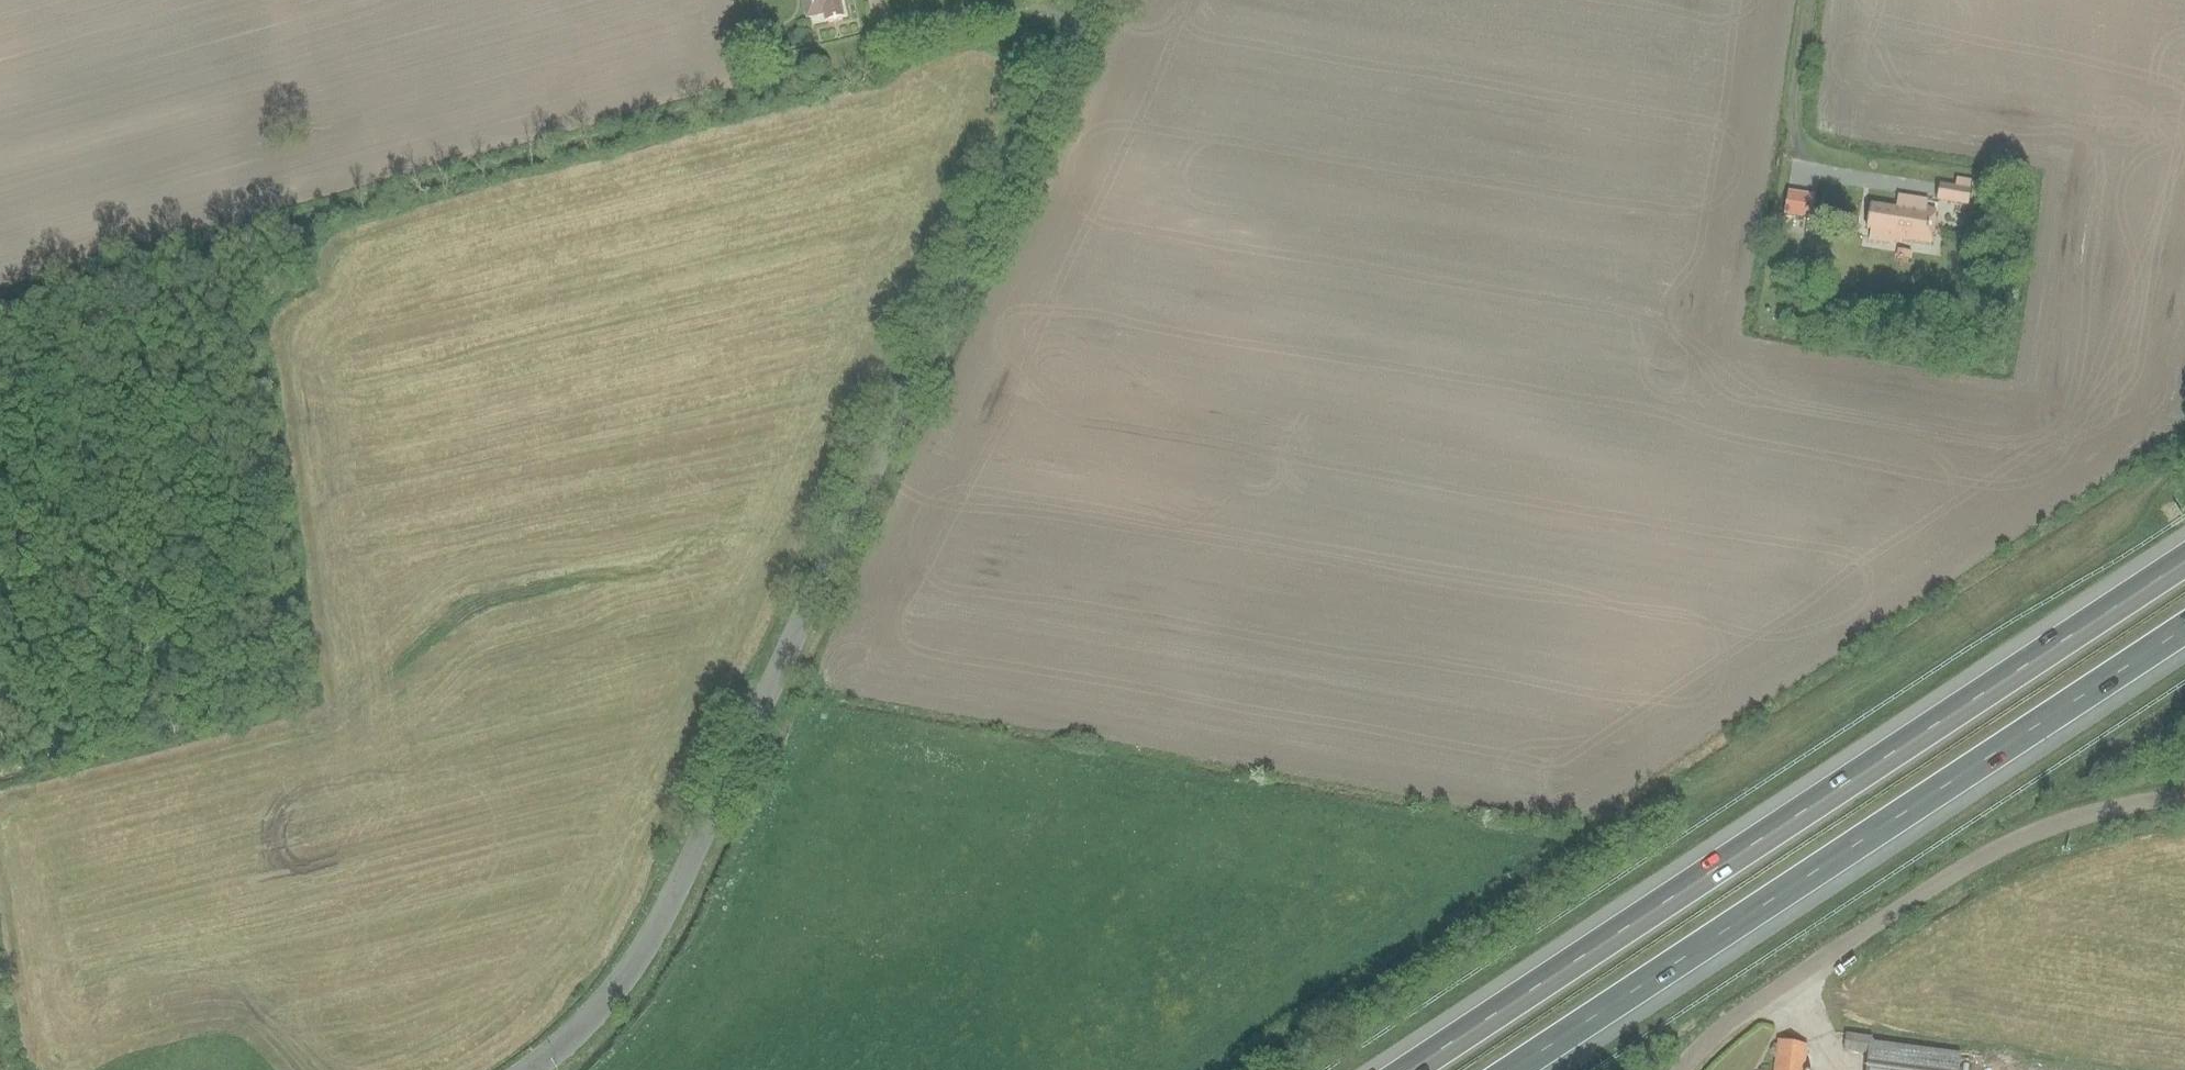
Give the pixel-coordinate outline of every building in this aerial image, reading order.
[(812,14),(825,11),(827,20),(845,16),(842,0),(809,0),(812,14)] [(773,43),(754,48),(757,61),(776,57),(773,43)] [(1969,204),(1973,180),(1957,177),(1956,186),(1941,183),(1938,199),(1969,204)] [(1785,215),(1812,219),(1815,195),(1788,191),(1785,215)] [(1933,241),(1938,208),(1928,206),(1929,198),(1899,194),(1897,206),(1872,203),(1868,228),(1873,228),(1872,239),(1893,242),(1894,236),(1933,241)] [(1904,251),(1903,260),(1911,261),(1912,252),(1904,251)] [(1959,1052),(1872,1041),(1872,1037),(1851,1034),(1849,1050),(1870,1052),(1868,1069),(1957,1069),(1959,1052)] [(1807,1043),(1779,1040),(1775,1069),(1803,1069),(1807,1043)]
